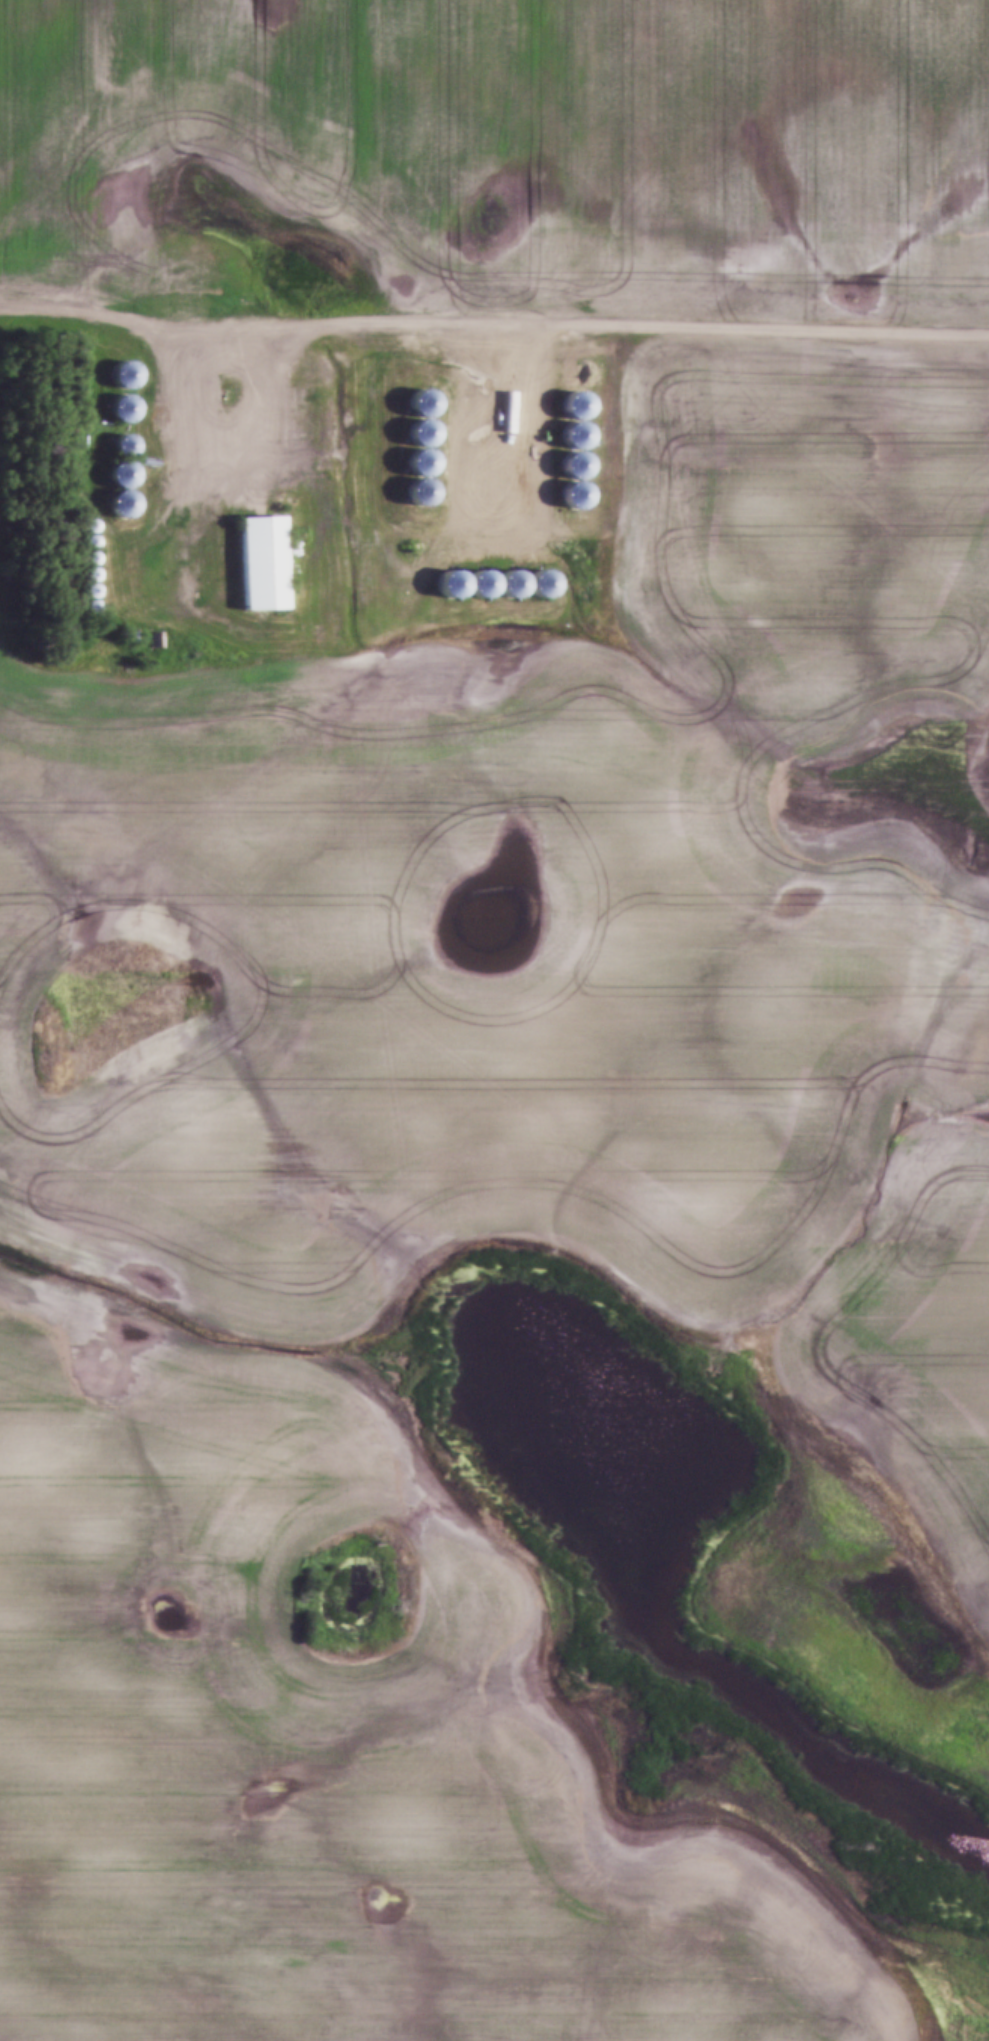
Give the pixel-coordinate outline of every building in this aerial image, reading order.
[(125,361),(108,370),(119,391),(135,382),(125,361)] [(403,418),(422,420),(425,393),(406,391),(403,418)] [(125,424),(128,398),(112,397),(109,422),(125,424)] [(416,452),(426,441),(412,429),(402,440),(416,452)] [(119,458),(130,454),(123,433),(107,438),(114,461),(101,466),(110,493),(129,487),(119,458)] [(410,485),(406,502),(418,505),(423,489),(410,485)] [(233,517),(235,611),(280,610),(278,516),(233,517)]
